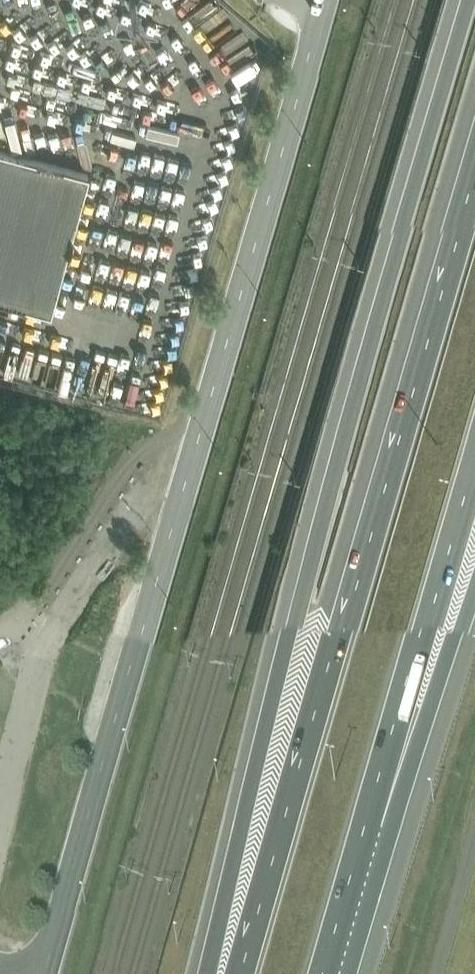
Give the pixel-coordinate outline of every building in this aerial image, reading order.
[(49,309),(87,171),(0,147),(0,296),(49,309)]
